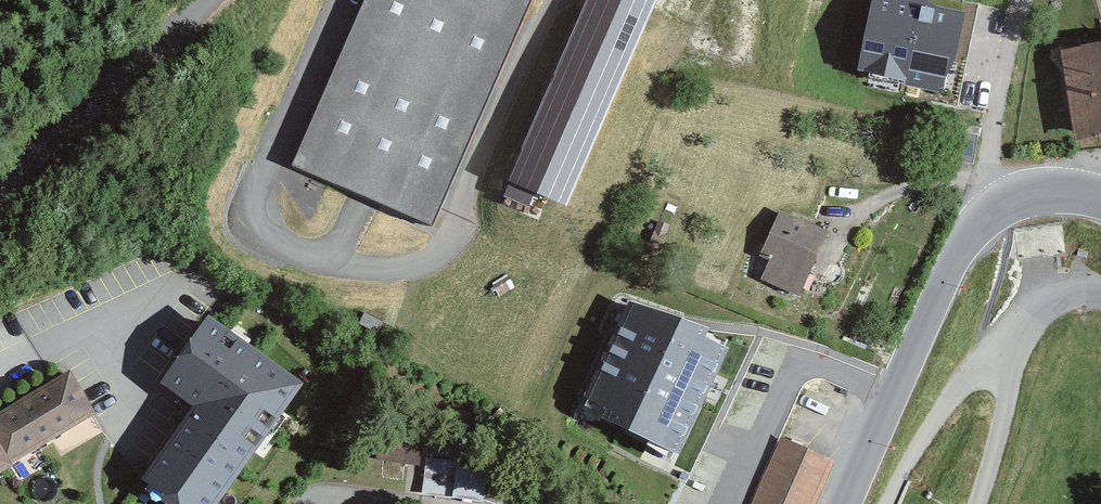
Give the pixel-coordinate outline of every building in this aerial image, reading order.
[(302,160),(445,220),(539,0),(370,0),(302,160)] [(653,0),(590,0),(509,188),(564,211),(653,0)] [(858,76),(940,92),(954,65),(965,18),(938,14),(916,0),(874,0),(858,76)] [(1062,52),(1072,142),(1100,138),(1100,48),(1062,52)] [(806,300),(831,234),(775,214),(758,259),(766,262),(758,283),(806,300)] [(729,345),(630,309),(585,403),(608,418),(603,427),(679,462),(729,345)] [(209,322),(166,383),(198,405),(146,479),(182,503),(213,503),(298,384),(209,322)] [(0,413),(0,443),(12,463),(95,413),(70,371),(0,413)] [(858,458),(796,435),(779,480),(798,487),(792,503),(840,503),(858,458)] [(420,461),(423,444),(382,439),(380,456),(420,461)] [(14,466),(12,463),(0,443),(0,474),(14,466)] [(423,490),(489,495),(492,459),(425,455),(423,490)]
